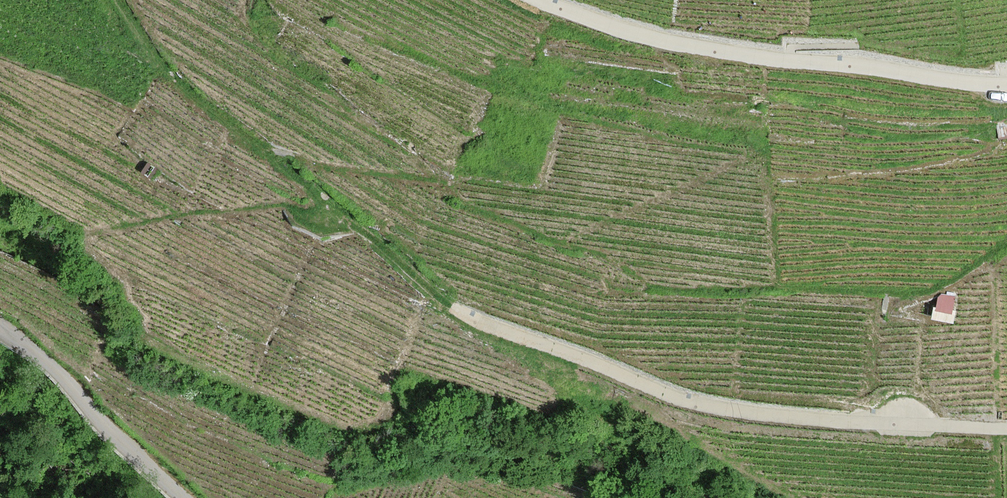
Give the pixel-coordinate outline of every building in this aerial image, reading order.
[(954,297),(941,295),(939,309),(953,311),(954,297)]
